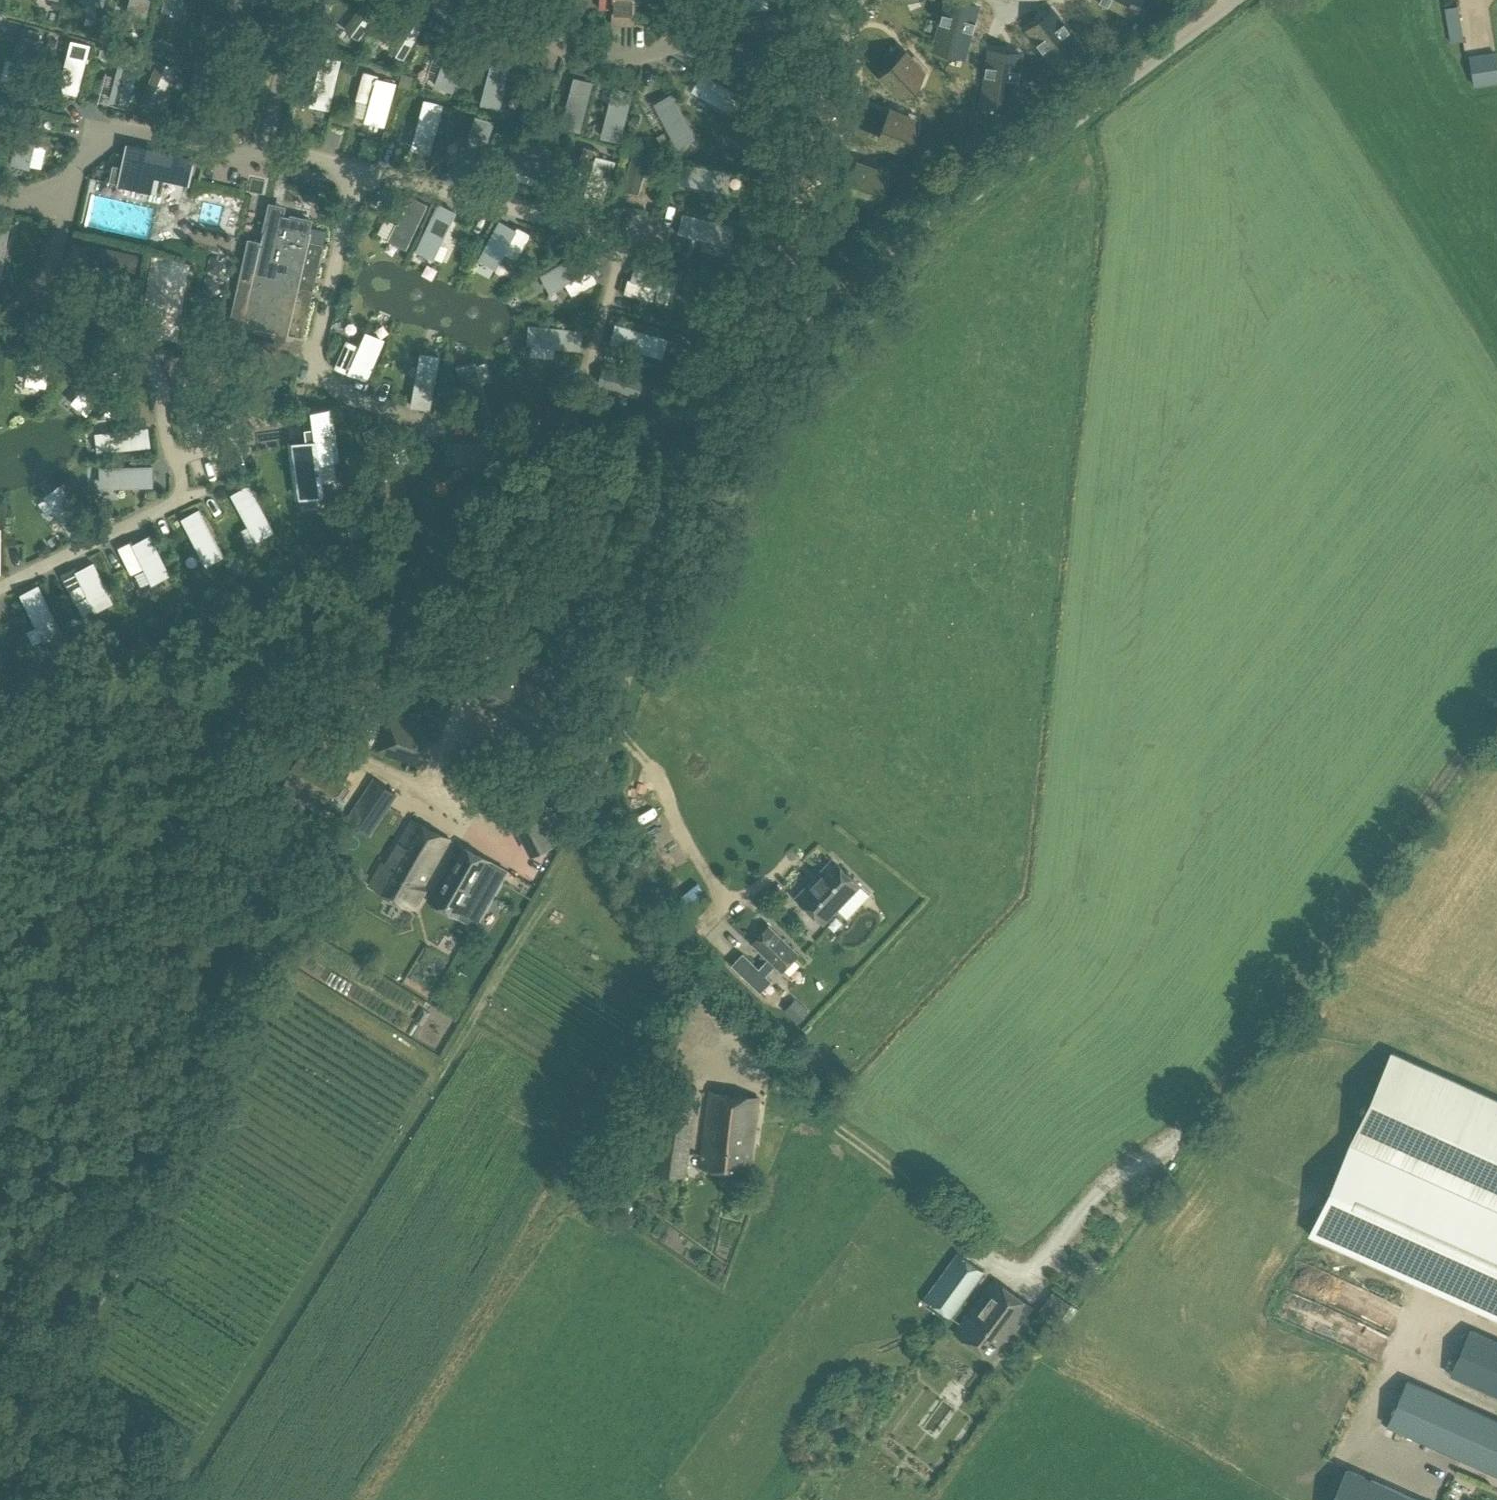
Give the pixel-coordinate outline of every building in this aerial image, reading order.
[(51,7),(58,9),(60,1),(55,0),(52,0),(51,7)] [(127,12),(146,17),(149,4),(150,0),(132,0),(131,0),(130,0),(127,12)] [(166,32),(172,33),(171,37),(187,40),(189,25),(191,10),(193,0),(176,0),(175,7),(173,21),(168,20),(166,32)] [(346,30),(357,38),(365,28),(381,5),(374,0),(367,0),(362,8),(354,19),(346,30)] [(613,0),(599,0),(599,9),(613,9),(613,0)] [(613,9),(633,10),(634,0),(613,0),(613,9)] [(938,36),(967,44),(971,30),(973,31),(973,30),(971,29),(973,22),(975,22),(975,21),(973,21),(977,6),(957,0),(948,0),(944,13),(942,12),(942,13),(943,13),(941,21),(940,21),(939,22),(941,22),(938,36)] [(200,1),(199,9),(206,10),(207,2),(200,1)] [(98,8),(96,16),(98,16),(103,17),(105,9),(98,8)] [(1053,11),(1029,29),(1038,41),(1036,43),(1037,43),(1038,42),(1043,49),(1042,50),(1042,51),(1044,49),(1053,61),(1077,42),(1068,31),(1070,30),(1069,29),(1068,30),(1063,23),(1064,22),(1062,23),(1053,11)] [(51,12),(49,19),(56,21),(58,13),(51,12)] [(205,13),(202,30),(215,33),(229,35),(227,47),(247,51),(250,36),(252,21),(240,19),(229,17),(217,15),(205,13)] [(395,39),(390,48),(403,55),(407,47),(414,36),(416,37),(424,24),(409,15),(402,27),(395,39)] [(86,17),(85,24),(92,26),(93,19),(86,17)] [(140,21),(139,28),(140,28),(146,29),(148,22),(140,21)] [(18,63),(13,84),(31,88),(34,76),(37,64),(40,53),(43,41),(37,39),(39,31),(30,29),(28,37),(25,36),(22,49),(18,63)] [(151,36),(148,47),(154,48),(161,50),(163,38),(161,38),(153,37),(151,36)] [(50,37),(48,45),(55,47),(57,39),(50,37)] [(741,43),(728,45),(731,63),(748,61),(755,60),(768,58),(780,56),(777,38),(765,40),(753,41),(741,43)] [(197,39),(196,47),(206,49),(207,45),(207,40),(200,39),(197,39)] [(62,76),(59,89),(76,93),(77,93),(80,81),(84,69),(87,57),(90,45),(72,40),(68,52),(65,64),(64,70),(62,76)] [(441,76),(438,88),(455,92),(458,80),(461,68),(464,56),(467,44),(450,40),(447,52),(444,64),(441,76)] [(10,44),(0,42),(0,88),(10,44)] [(101,49),(99,58),(107,60),(109,51),(101,49)] [(985,73),(984,74),(987,75),(985,89),(1015,93),(1016,79),(1019,79),(1019,78),(1017,78),(1018,70),(1020,70),(1020,69),(1018,69),(1020,53),(990,49),(988,65),(986,64),(986,65),(987,66),(986,74),(985,73)] [(116,83),(112,99),(129,103),(133,88),(137,72),(139,62),(141,57),(124,52),(120,68),(118,77),(116,83)] [(1496,52),(1469,56),(1469,57),(1473,85),(1473,86),(1496,82),(1496,52)] [(486,91),(483,103),(500,108),(503,95),(506,83),(509,71),(513,58),(494,53),(490,67),(492,67),(489,79),(486,91)] [(150,54),(138,100),(161,106),(174,60),(150,54)] [(188,96),(185,109),(203,113),(206,100),(209,86),(212,73),(215,60),(197,56),(194,69),(191,82),(188,96)] [(315,86),(312,101),(314,101),(313,105),(329,109),(332,97),(335,85),(338,73),(340,60),(322,56),(319,71),(315,86)] [(895,63),(883,74),(891,82),(900,92),(901,91),(913,87),(919,74),(919,75),(919,74),(910,64),(902,56),(899,60),(895,63)] [(346,59),(344,68),(355,70),(357,61),(346,59)] [(359,87),(355,100),(371,104),(367,118),(367,120),(383,124),(384,125),(388,111),(392,97),(396,83),(378,78),(379,75),(363,71),(359,85),(359,87)] [(703,72),(693,90),(704,96),(715,103),(726,109),(736,115),(747,97),(736,91),(725,85),(714,79),(703,72)] [(403,74),(399,86),(410,88),(413,76),(403,74)] [(816,98),(807,76),(783,85),(792,107),(806,107),(816,98)] [(566,115),(563,127),(580,131),(583,119),(586,107),(589,95),(593,83),(576,79),(572,91),(569,103),(566,115)] [(523,120),(520,133),(536,137),(540,124),(543,112),(546,99),(550,87),(531,82),(527,95),(529,95),(526,108),(523,120)] [(606,125),(603,137),(620,141),(623,129),(626,117),(629,104),(632,92),(613,88),(610,100),(612,101),(609,113),(606,125)] [(671,96),(653,106),(660,117),(666,128),(672,139),(678,150),(696,140),(689,129),(683,118),(677,107),(671,96)] [(414,139),(413,145),(415,145),(414,148),(430,152),(433,141),(436,129),(440,117),(443,105),(425,100),(422,111),(419,121),(416,132),(418,132),(416,140),(414,139)] [(14,150),(11,164),(12,164),(29,168),(34,146),(37,135),(39,125),(42,114),(24,110),(21,123),(17,137),(14,150)] [(886,123),(880,138),(890,143),(902,148),(903,147),(912,138),(912,124),(912,123),(900,119),(889,114),(887,119),(886,123)] [(465,150),(461,163),(479,169),(483,157),(486,146),(490,134),(494,123),(477,117),(473,129),(470,140),(467,151),(465,150)] [(594,150),(601,135),(589,129),(582,144),(594,150)] [(805,157),(804,134),(778,136),(780,159),(793,164),(805,157)] [(383,149),(398,148),(398,137),(383,138),(383,149)] [(506,163),(503,174),(515,178),(529,182),(543,186),(546,174),(550,163),(553,151),(539,147),(525,143),(513,139),(510,151),(506,163)] [(58,140),(56,147),(63,149),(65,141),(59,140),(58,140)] [(109,182),(125,185),(140,189),(155,192),(158,177),(173,180),(187,183),(189,177),(189,175),(186,174),(188,162),(197,163),(198,157),(184,154),(170,151),(156,148),(142,145),(128,142),(127,145),(126,148),(130,149),(127,161),(124,161),(122,168),(113,166),(109,182)] [(627,175),(624,188),(638,192),(642,179),(645,166),(646,162),(647,160),(647,158),(647,157),(648,153),(634,149),(631,162),(627,175)] [(588,151),(580,180),(595,184),(591,199),(609,204),(619,164),(602,159),(603,155),(588,151)] [(728,195),(731,175),(680,167),(677,186),(728,195)] [(854,178),(849,193),(860,197),(872,201),(872,200),(881,190),(880,177),(880,176),(868,172),(857,168),(855,173),(854,178)] [(683,200),(684,192),(677,191),(676,199),(679,199),(683,200)] [(404,210),(391,239),(398,242),(405,246),(407,247),(414,233),(421,218),(427,204),(411,196),(404,210)] [(233,309),(231,320),(245,323),(259,327),(274,330),(288,333),(302,336),(306,321),(309,306),(311,297),(313,291),(313,289),(314,284),(316,276),(319,263),(319,260),(321,255),(323,245),(323,244),(324,239),(326,230),(314,227),(309,226),(311,220),(290,215),(290,216),(283,215),(285,206),(282,205),(272,203),(271,203),(268,217),(265,230),(262,244),(249,241),(248,242),(247,249),(247,250),(246,254),(245,258),(245,259),(243,266),(243,267),(243,268),(241,275),(241,276),(240,280),(239,284),(239,285),(237,292),(237,294),(235,301),(235,302),(234,307),(233,309)] [(422,238),(416,249),(429,255),(433,257),(445,233),(450,222),(451,220),(455,211),(438,203),(433,215),(427,226),(422,238)] [(786,235),(799,227),(795,204),(770,208),(773,230),(786,235)] [(662,213),(663,210),(664,208),(661,207),(656,206),(655,214),(662,215),(662,213)] [(683,212),(678,231),(690,234),(702,238),(714,241),(726,244),(731,224),(719,221),(707,218),(695,215),(683,212)] [(500,221),(480,257),(495,265),(502,252),(516,260),(531,233),(517,226),(515,229),(500,221)] [(0,279),(2,266),(4,254),(7,241),(9,229),(0,227),(0,279)] [(81,235),(79,244),(84,245),(89,242),(90,237),(81,235)] [(92,243),(88,259),(101,262),(99,272),(112,274),(124,277),(127,268),(136,270),(139,254),(128,251),(116,248),(104,246),(92,243)] [(190,259),(152,252),(137,328),(175,336),(190,259)] [(564,261),(544,273),(552,288),(566,281),(574,294),(600,279),(592,266),(588,268),(579,252),(564,261)] [(681,262),(684,254),(675,252),(673,259),(681,262)] [(425,271),(446,277),(449,265),(428,259),(425,271)] [(627,278),(622,293),(652,302),(656,286),(671,290),(676,273),(635,261),(631,279),(627,278)] [(342,329),(345,322),(337,319),(334,326),(342,329)] [(616,323),(611,342),(623,346),(635,349),(648,353),(660,357),(666,338),(653,334),(641,331),(629,327),(616,323)] [(532,325),(530,344),(554,346),(567,347),(581,348),(582,336),(582,330),(582,329),(570,328),(557,327),(544,326),(532,325)] [(32,366),(29,383),(45,386),(46,386),(48,374),(50,361),(53,348),(55,335),(46,334),(36,332),(34,343),(32,355),(30,366),(32,366)] [(346,346),(339,374),(354,379),(355,375),(373,379),(383,339),(365,335),(362,349),(346,346)] [(256,337),(253,348),(271,353),(274,342),(256,337)] [(583,374),(608,379),(612,357),(587,352),(583,374)] [(414,390),(412,406),(430,409),(432,396),(435,383),(437,370),(439,356),(423,354),(422,361),(420,361),(419,366),(421,366),(419,375),(417,375),(414,390)] [(474,361),(456,367),(460,380),(464,393),(468,406),(472,419),(490,414),(486,399),(481,383),(474,361)] [(86,391),(76,402),(88,413),(96,403),(105,394),(113,385),(121,375),(107,363),(100,372),(92,381),(84,389),(86,391)] [(534,403),(523,438),(548,446),(552,432),(558,434),(561,425),(555,423),(558,410),(534,403)] [(306,437),(290,439),(298,492),(322,489),(320,477),(319,466),(320,466),(320,462),(318,462),(317,456),(335,454),(328,405),(302,409),(306,437)] [(110,431),(97,432),(99,451),(112,450),(124,449),(137,448),(150,446),(148,427),(135,429),(122,430),(113,431),(110,431)] [(114,467),(101,467),(102,486),(115,486),(119,486),(127,485),(140,485),(152,485),(152,465),(139,466),(127,466),(114,467)] [(249,485),(233,494),(238,504),(243,514),(248,524),(249,524),(251,523),(259,537),(273,529),(267,518),(261,507),(255,496),(249,485)] [(62,486),(46,497),(61,518),(68,528),(75,538),(91,527),(84,517),(77,507),(69,496),(62,486)] [(199,510),(183,518),(189,530),(195,541),(201,552),(206,563),(223,555),(217,543),(211,532),(205,521),(199,510)] [(363,523),(350,526),(353,539),(366,536),(363,523)] [(54,536),(47,541),(52,548),(58,544),(59,543),(56,538),(54,536)] [(131,540),(117,547),(124,561),(131,575),(145,568),(146,569),(153,582),(167,575),(169,574),(162,561),(156,548),(150,536),(133,544),(131,540)] [(103,612),(119,605),(102,568),(85,576),(84,572),(69,579),(82,606),(97,599),(103,612)] [(39,586),(22,594),(27,605),(32,615),(45,641),(61,633),(56,621),(50,609),(44,597),(39,586)] [(71,606),(64,610),(67,616),(74,613),(71,606)] [(496,673),(482,698),(556,739),(570,714),(496,673)] [(386,716),(374,751),(420,766),(432,731),(386,716)] [(306,740),(289,769),(290,770),(331,794),(334,795),(341,784),(350,769),(345,766),(306,740)] [(361,798),(346,820),(368,835),(389,803),(396,793),(374,778),(361,798)] [(411,817),(397,841),(408,848),(421,824),(411,817)] [(408,848),(382,892),(410,908),(449,839),(421,824),(408,848)] [(381,860),(367,884),(382,892),(408,848),(397,841),(384,863),(381,860)] [(460,844),(428,900),(473,926),(505,870),(460,844)] [(829,859),(794,897),(821,922),(856,884),(829,859)] [(766,926),(750,944),(779,971),(795,953),(766,926)] [(398,977),(419,989),(432,966),(411,955),(398,977)] [(739,985),(759,1006),(775,991),(755,970),(739,985)] [(421,1008),(414,1019),(422,1024),(429,1012),(421,1008)] [(1353,1143),(1381,1156),(1496,1209),(1496,1098),(1442,1073),(1395,1052),(1353,1143)] [(646,1133),(644,1154),(654,1156),(652,1172),(686,1176),(698,1090),(663,1085),(657,1134),(646,1133)] [(709,1092),(699,1165),(750,1172),(759,1098),(709,1092)] [(1308,1230),(1496,1315),(1496,1209),(1381,1156),(1353,1143),(1349,1141),(1308,1230)] [(958,1252),(924,1298),(951,1319),(985,1272),(958,1252)] [(992,1278),(954,1331),(994,1360),(1032,1307),(992,1278)] [(1450,1375),(1496,1397),(1496,1340),(1471,1329),(1450,1375)] [(1388,1425),(1496,1473),(1496,1421),(1408,1380),(1388,1425)] [(1334,1499),(1419,1499),(1348,1468),(1334,1499)]
